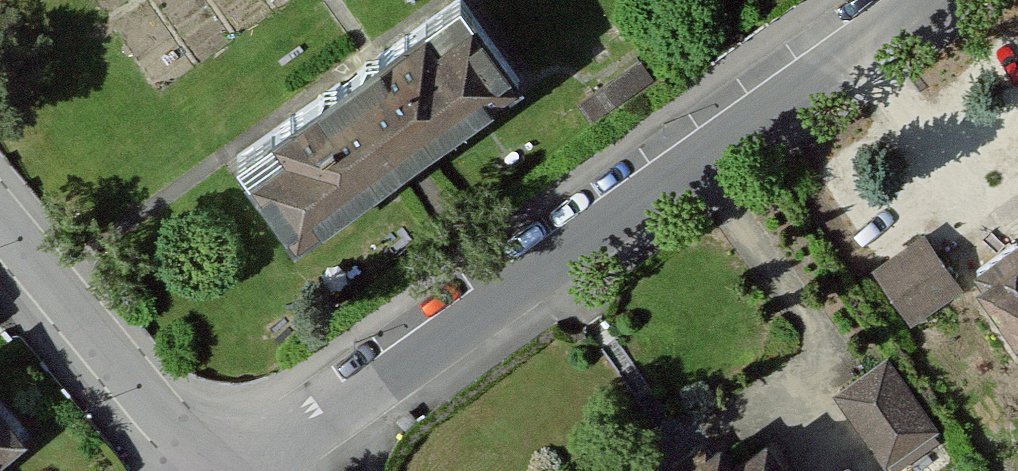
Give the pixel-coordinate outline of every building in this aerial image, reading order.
[(237,154),(298,243),(522,89),(460,0),(237,154)] [(933,234),(880,269),(913,319),(966,285),(933,234)] [(989,270),(1017,312),(1017,251),(989,270)] [(848,391),(901,470),(904,470),(950,440),(895,359),(848,391)] [(0,407),(0,451),(21,434),(0,407)] [(700,470),(814,470),(794,442),(754,469),(739,446),(700,470)]
